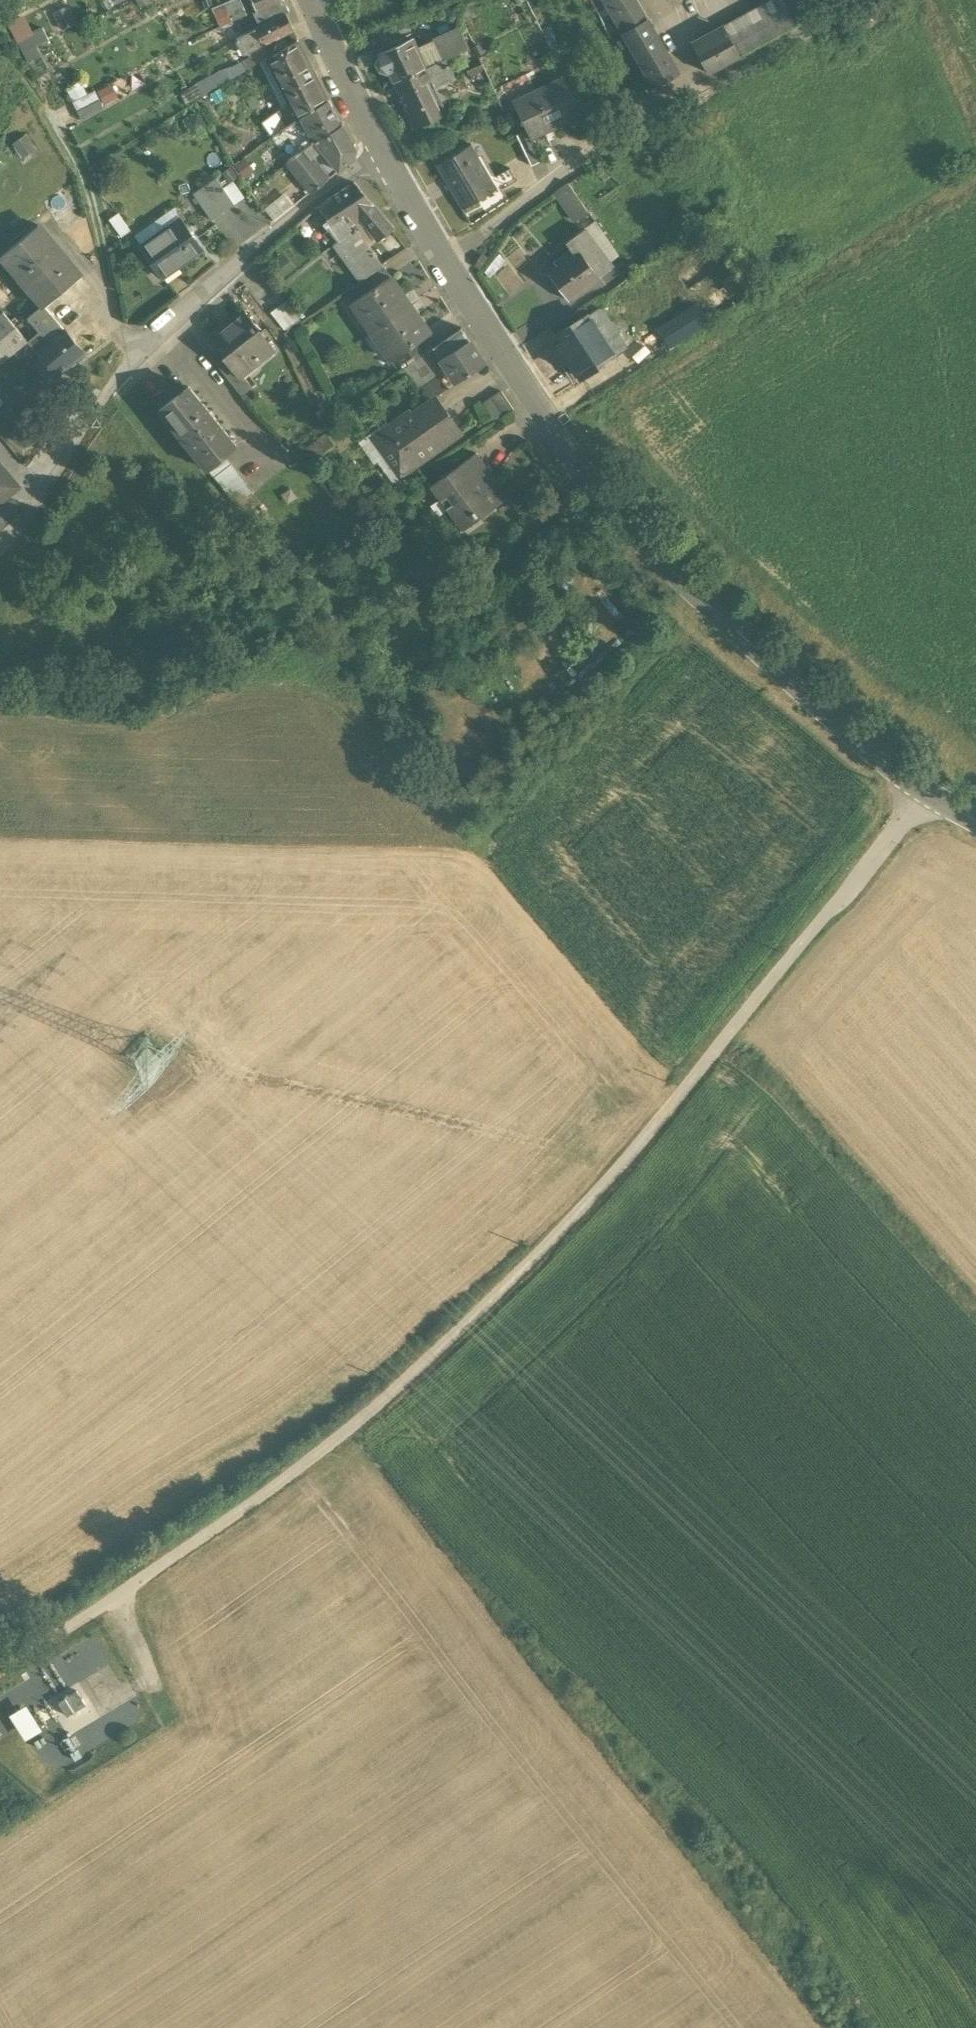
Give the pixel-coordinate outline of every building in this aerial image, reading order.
[(240,0),(236,0),(223,5),(231,23),(245,17),(247,17),(240,0)] [(247,17),(254,14),(255,13),(250,0),(240,0),(247,17)] [(255,13),(254,14),(261,27),(286,15),(289,13),(283,2),(282,0),(250,0),(255,13)] [(634,0),(605,0),(604,1),(632,48),(655,36),(634,0)] [(724,27),(726,31),(733,27),(746,52),(796,24),(782,0),(773,0),(724,27)] [(797,0),(782,0),(796,24),(807,18),(797,0)] [(223,5),(215,9),(216,10),(213,11),(220,28),(231,23),(223,5)] [(261,27),(244,36),(236,40),(244,57),(253,52),(254,52),(254,51),(266,45),(293,31),(286,15),(261,27)] [(245,17),(231,23),(237,35),(251,29),(245,17)] [(220,28),(207,34),(214,49),(232,39),(231,38),(237,35),(231,23),(220,28)] [(746,52),(733,27),(726,31),(739,55),(746,52)] [(459,31),(435,42),(444,62),(468,51),(459,31)] [(726,31),(695,49),(708,72),(739,55),(726,31)] [(15,42),(34,76),(47,69),(27,35),(15,42)] [(677,73),(655,36),(632,48),(654,86),(677,73)] [(412,41),(380,55),(382,60),(386,70),(393,85),(395,85),(426,70),(412,41)] [(272,56),(266,60),(289,106),(297,121),(328,102),(297,42),(272,56)] [(266,45),(254,51),(254,52),(253,52),(255,56),(242,63),(248,71),(266,60),(272,56),(266,45)] [(386,70),(382,60),(376,62),(375,68),(376,71),(381,73),(386,70)] [(480,60),(465,67),(470,78),(485,71),(480,60)] [(184,101),(246,75),(241,61),(178,87),(184,101)] [(426,70),(395,85),(409,115),(408,115),(414,130),(440,119),(434,105),(436,104),(429,90),(435,88),(435,89),(452,79),(444,62),(426,70)] [(564,79),(514,103),(528,133),(531,141),(535,139),(582,116),(564,79)] [(73,104),(79,116),(105,102),(99,90),(73,104)] [(328,103),(297,122),(272,139),(277,146),(288,138),(298,154),(304,150),(304,149),(341,127),(328,103)] [(289,106),(262,124),(272,139),(297,121),(289,106)] [(304,149),(304,150),(311,159),(322,150),(339,172),(354,159),(355,151),(342,126),(304,149)] [(528,133),(517,138),(531,168),(544,160),(535,139),(531,141),(528,133)] [(492,182),(478,159),(479,158),(472,146),(438,167),(464,210),(479,202),(498,190),(493,181),(492,182)] [(311,159),(304,150),(298,154),(287,163),(312,195),(328,181),(311,159)] [(512,171),(493,181),(498,190),(500,192),(517,181),(512,171)] [(193,196),(211,223),(234,206),(217,180),(193,196)] [(356,184),(330,200),(341,216),(340,217),(347,225),(350,223),(358,234),(369,226),(362,216),(374,207),(356,184)] [(554,195),(574,225),(590,215),(569,184),(554,195)] [(498,190),(479,202),(488,216),(506,203),(500,192),(498,190)] [(341,216),(330,200),(318,208),(329,222),(324,227),(328,233),(324,236),(333,248),(335,247),(341,255),(345,252),(364,280),(383,268),(358,234),(350,223),(347,225),(340,217),(341,216)] [(134,237),(142,247),(179,220),(181,203),(134,237)] [(179,220),(142,247),(151,261),(149,262),(151,265),(152,264),(163,279),(201,252),(179,220)] [(384,220),(372,231),(380,241),(391,230),(384,220)] [(81,277),(38,226),(2,256),(43,305),(44,307),(81,277)] [(408,251),(391,230),(380,241),(394,260),(408,251)] [(585,231),(566,245),(571,252),(558,261),(562,266),(548,276),(569,303),(599,280),(595,274),(579,253),(593,242),(585,231)] [(593,242),(579,253),(595,274),(610,264),(593,242)] [(364,280),(360,283),(369,295),(391,280),(383,268),(364,280)] [(369,295),(354,306),(373,333),(410,307),(391,280),(369,295)] [(661,329),(674,349),(737,309),(724,289),(661,329)] [(291,299),(271,314),(283,330),(303,315),(291,299)] [(44,307),(43,305),(27,319),(39,334),(27,342),(56,377),(84,354),(44,307)] [(373,333),(372,334),(392,363),(408,352),(432,336),(411,307),(410,307),(373,333)] [(0,315),(0,365),(27,342),(15,328),(3,313),(0,315)] [(244,316),(232,326),(233,327),(213,342),(225,357),(240,376),(261,359),(257,354),(268,345),(244,316)] [(39,334),(27,319),(15,328),(27,342),(39,334)] [(613,358),(587,319),(555,340),(581,380),(613,358)] [(439,346),(433,350),(446,370),(439,375),(441,378),(449,390),(484,366),(461,331),(439,346)] [(432,336),(408,352),(416,362),(426,356),(433,350),(439,346),(432,336)] [(439,375),(426,356),(416,362),(403,371),(419,394),(441,378),(439,375)] [(225,357),(215,364),(242,399),(252,390),(240,376),(225,357)] [(441,378),(419,394),(427,406),(449,390),(441,378)] [(235,448),(189,390),(160,413),(207,471),(235,448)] [(502,394),(483,406),(495,424),(514,412),(502,394)] [(376,436),(404,477),(461,437),(438,404),(413,421),(408,414),(376,436)] [(306,452),(313,462),(333,448),(325,438),(306,452)] [(224,457),(207,471),(214,480),(215,479),(232,466),(224,457)] [(477,459),(429,493),(458,533),(505,499),(477,459)] [(254,494),(232,466),(215,479),(236,508),(254,494)] [(8,494),(16,487),(0,469),(0,501),(8,494)] [(0,501),(0,534),(23,512),(8,494),(0,501)]
